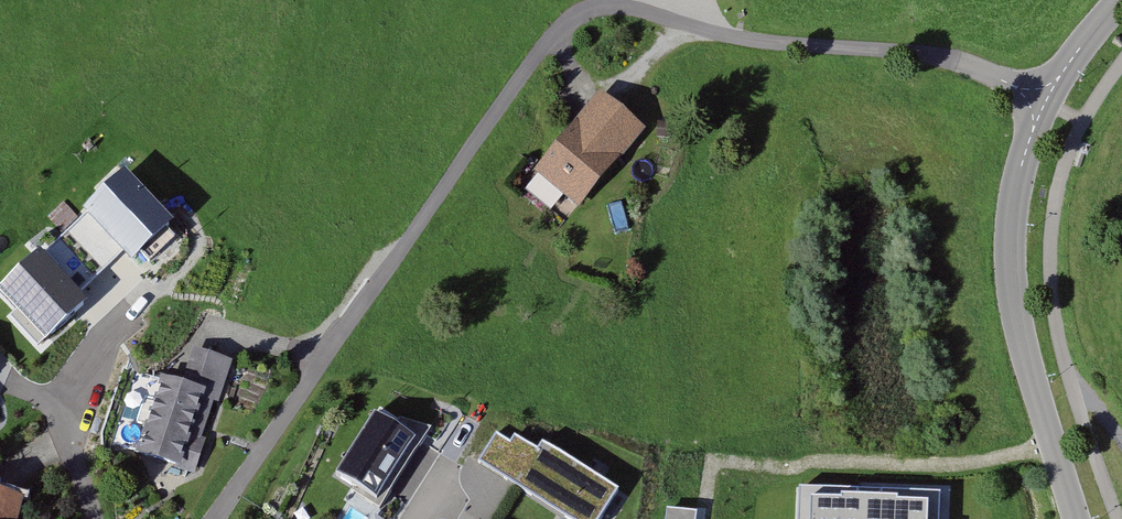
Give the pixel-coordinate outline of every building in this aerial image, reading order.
[(645,134),(605,100),(539,178),(580,212),(645,134)] [(180,245),(129,186),(67,239),(101,277),(120,261),(137,282),(180,245)] [(49,317),(15,352),(59,395),(121,331),(89,300),(101,287),(77,263),(37,305),(49,317)] [(184,386),(142,375),(122,450),(207,473),(238,359),(195,348),(184,386)] [(416,442),(375,416),(337,476),(378,501),(416,442)] [(516,446),(498,435),(481,462),(535,495),(539,489),(574,510),(579,502),(605,517),(620,492),(543,445),(539,451),(520,440),(516,446)] [(0,496),(0,518),(25,518),(29,505),(0,496)]
